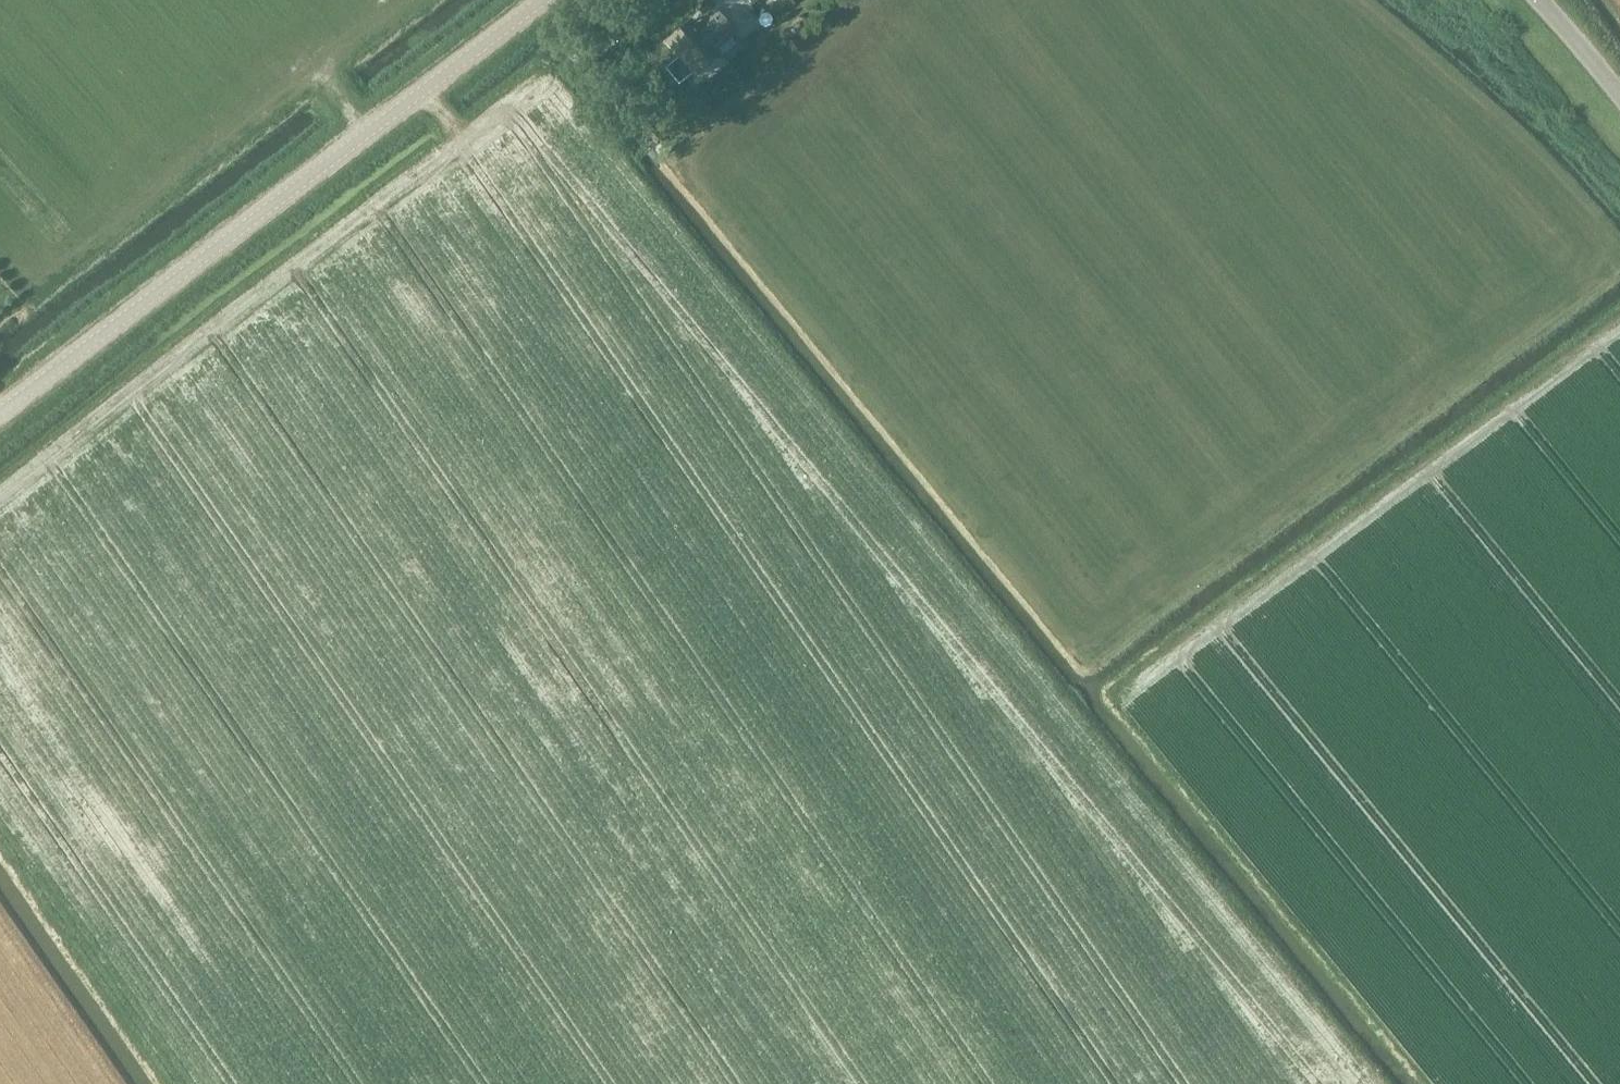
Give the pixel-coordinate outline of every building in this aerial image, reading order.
[(716,51),(735,34),(718,13),(698,30),(691,22),(666,43),(695,76),(720,55),(716,51)]
